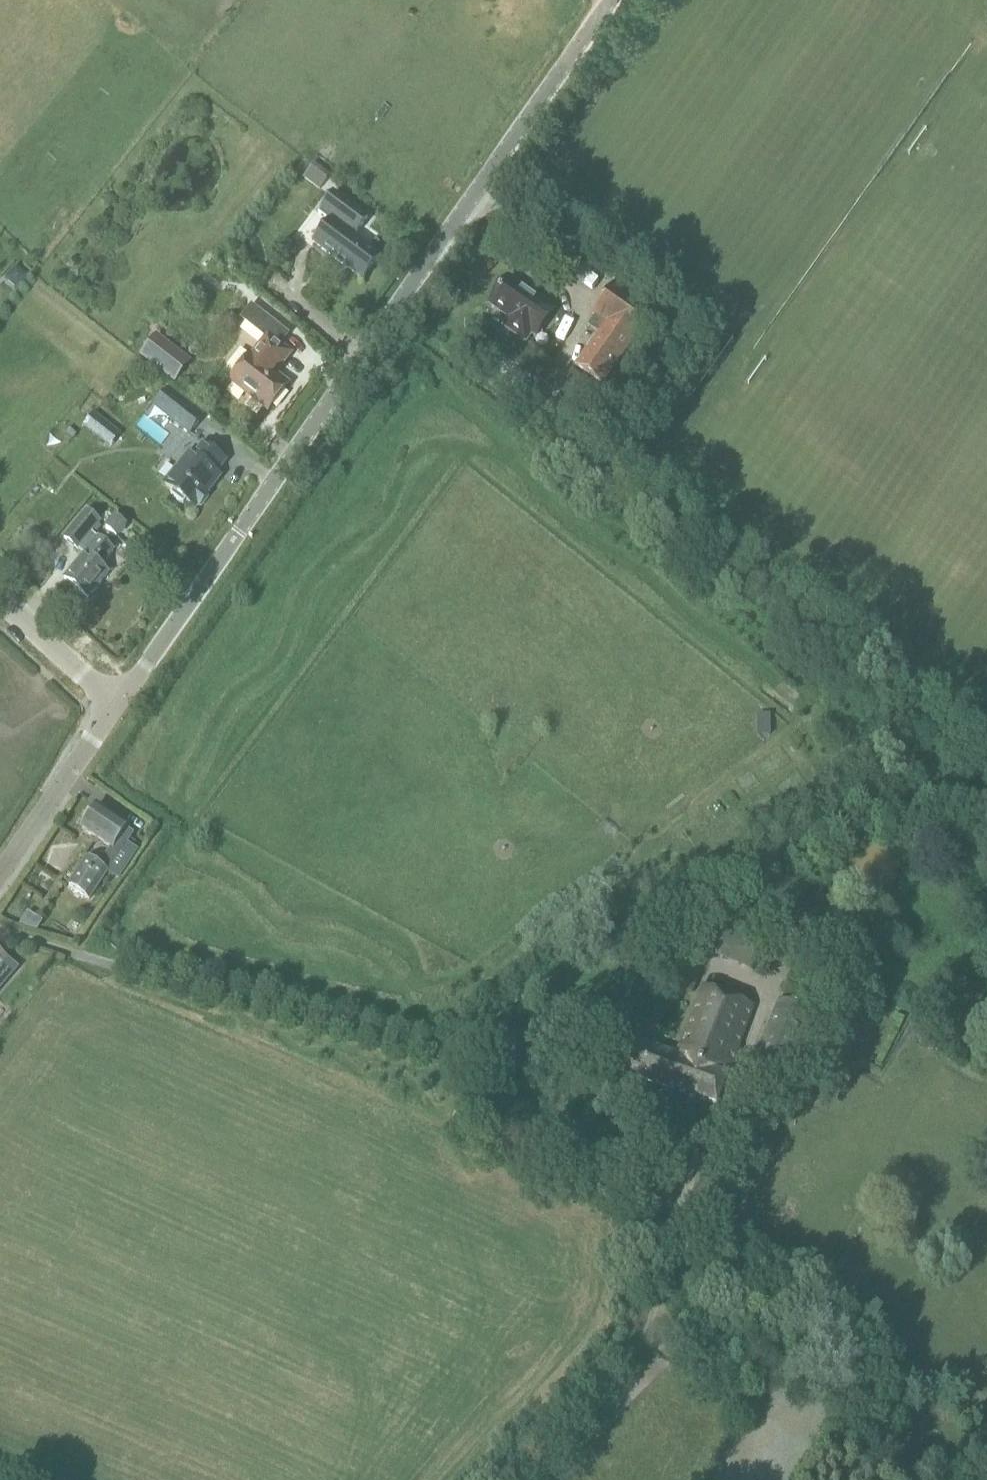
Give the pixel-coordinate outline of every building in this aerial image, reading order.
[(353,236),(368,216),(334,191),(319,212),(331,221),(315,243),(364,279),(381,256),(355,237),(354,237),(353,236)] [(537,335),(554,310),(509,279),(492,303),(512,318),(507,326),(526,340),(532,332),(537,335)] [(655,312),(616,284),(595,314),(607,323),(577,365),(604,384),(655,312)] [(275,374),(291,353),(281,346),(290,334),(252,304),(240,319),(267,339),(253,357),(251,355),(231,380),(269,410),(289,385),(275,374)] [(189,362),(157,337),(142,356),(174,380),(189,362)] [(560,390),(586,408),(600,389),(574,370),(560,390)] [(172,421),(190,435),(204,416),(187,402),(172,421)] [(84,426),(106,444),(116,431),(94,414),(84,426)] [(194,455),(190,452),(165,483),(174,491),(171,494),(184,504),(187,500),(196,508),(216,483),(211,479),(226,461),(204,443),(194,455)] [(102,523),(87,511),(64,538),(78,550),(79,549),(84,554),(64,578),(88,598),(110,572),(103,566),(115,551),(94,533),(102,523)] [(116,517),(106,528),(117,537),(126,525),(116,517)] [(81,828),(111,847),(99,866),(86,857),(67,885),(90,900),(126,847),(124,846),(131,834),(125,830),(128,825),(96,805),(81,828)] [(729,906),(721,926),(720,926),(707,957),(752,975),(765,944),(764,944),(772,923),(729,906)] [(38,931),(43,922),(28,912),(20,925),(38,931)] [(617,1071),(717,1107),(754,1009),(704,989),(681,1046),(677,1048),(674,1055),(629,1039),(617,1071)] [(781,1000),(776,1012),(757,1061),(791,1075),(815,1014),(781,1000)]
